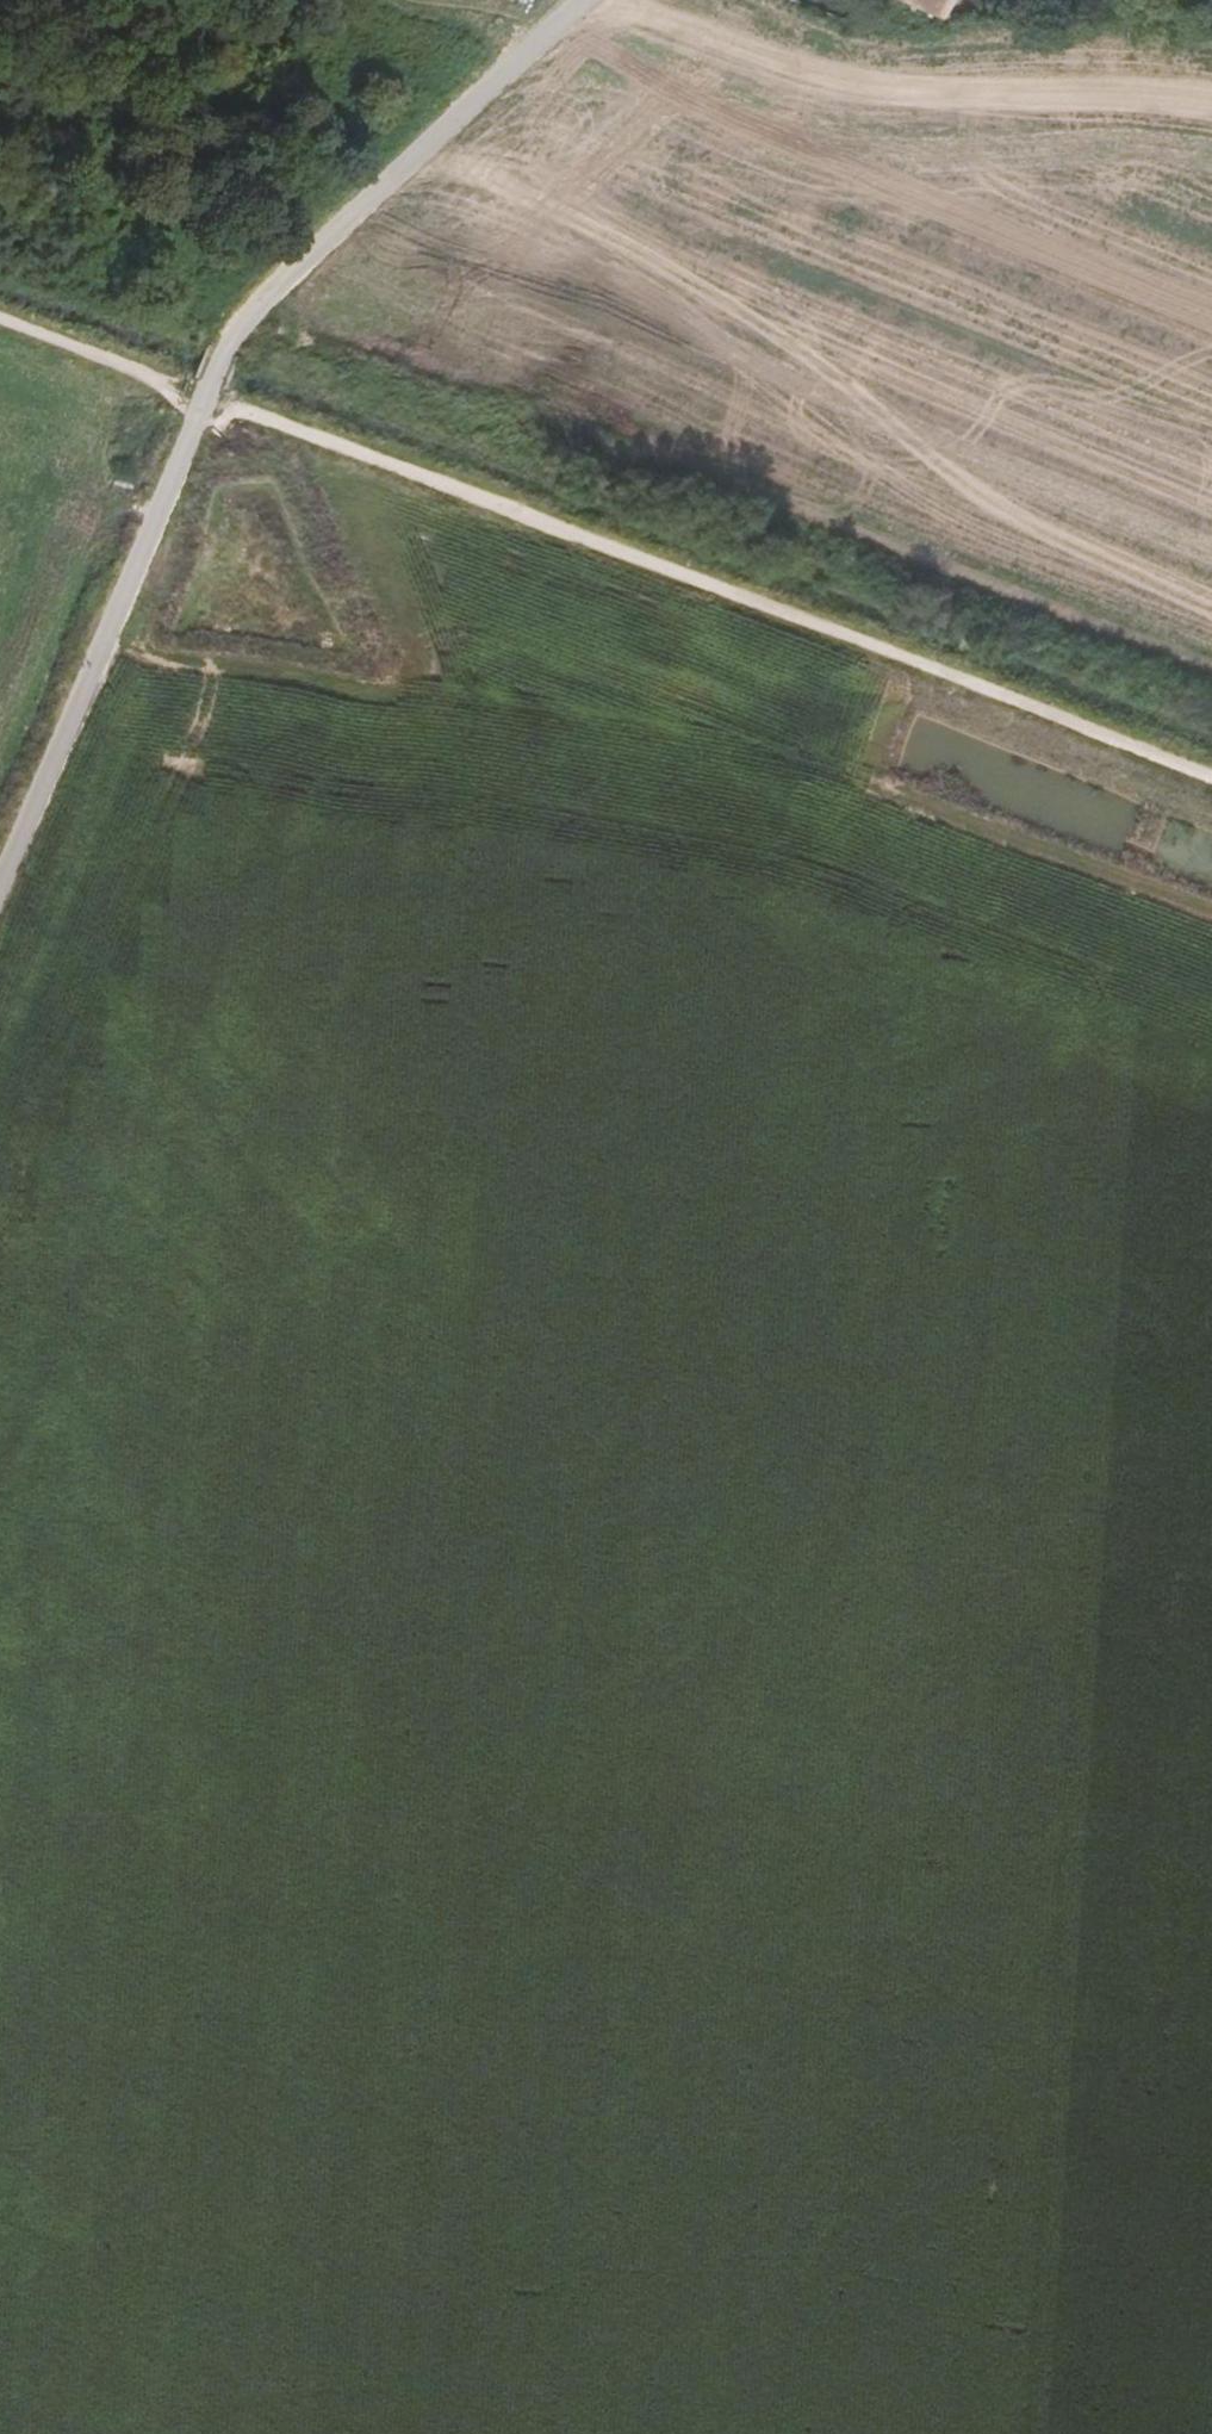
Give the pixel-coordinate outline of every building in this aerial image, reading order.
[(984,22),(997,0),(940,0),(984,22)]
